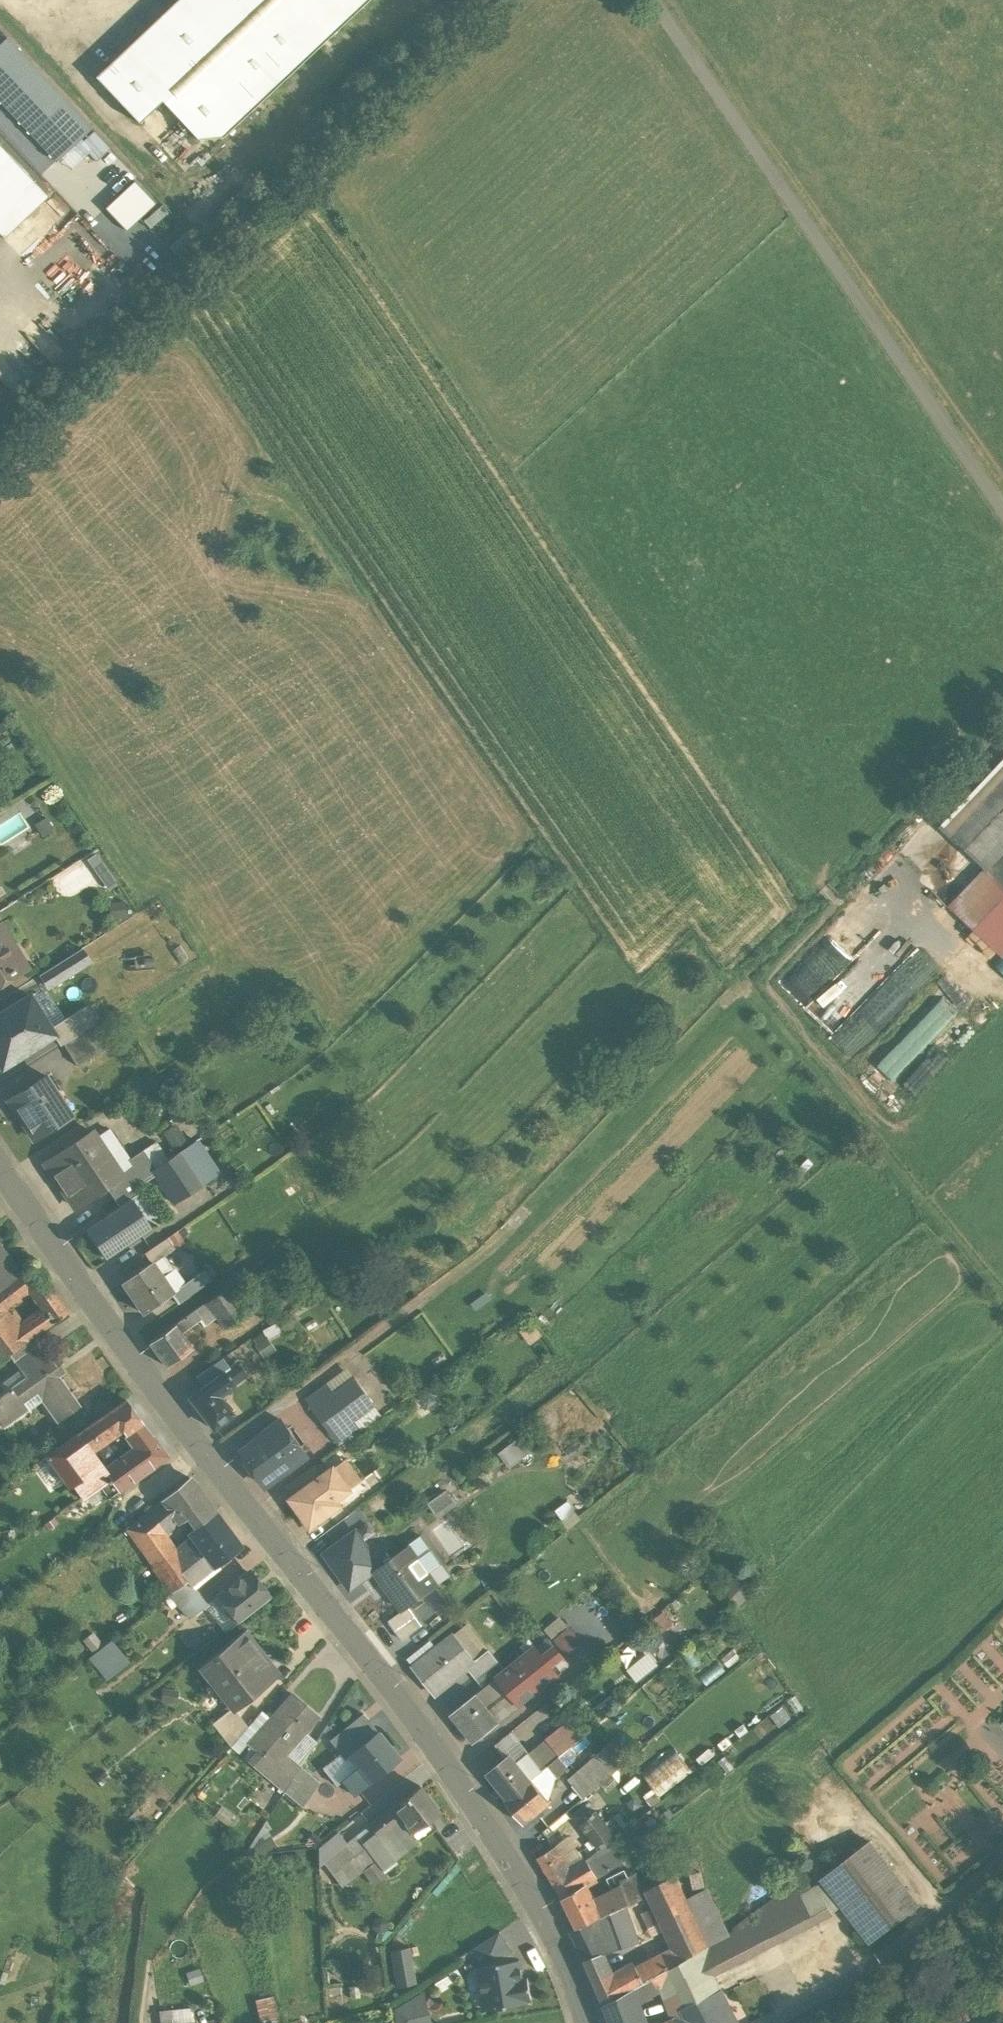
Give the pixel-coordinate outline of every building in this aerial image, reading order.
[(95,77),(138,123),(161,101),(197,139),(222,137),(368,0),(177,0),(95,77)] [(8,41),(0,48),(0,105),(60,168),(94,132),(8,41)] [(0,147),(0,235),(3,238),(47,197),(0,147)] [(134,177),(104,205),(126,228),(156,201),(134,177)] [(951,837),(987,871),(1002,853),(1002,783),(951,837)] [(109,887),(117,882),(96,852),(88,858),(109,887)] [(987,870),(991,875),(1002,886),(1002,854),(987,870)] [(28,968),(17,951),(10,955),(0,938),(0,985),(28,968)] [(49,989),(89,963),(81,948),(40,974),(49,989)] [(0,1014),(0,1069),(54,1035),(51,1029),(29,996),(0,1014)] [(98,1022),(88,1006),(51,1029),(54,1035),(61,1045),(65,1043),(85,1030),(98,1022)] [(85,1030),(65,1043),(78,1064),(99,1051),(85,1030)] [(47,1075),(9,1100),(35,1138),(67,1117),(52,1094),(57,1091),(47,1075)] [(165,1154),(187,1143),(177,1123),(155,1133),(165,1154)] [(92,1131),(46,1162),(75,1207),(96,1193),(98,1196),(109,1189),(107,1186),(122,1176),(121,1174),(92,1131)] [(155,1167),(153,1168),(154,1169),(176,1202),(219,1173),(196,1139),(155,1167)] [(144,1149),(129,1159),(133,1165),(121,1174),(122,1176),(107,1186),(109,1189),(114,1196),(154,1169),(153,1168),(155,1167),(144,1149)] [(131,1199),(86,1230),(105,1258),(150,1227),(131,1199)] [(167,1239),(145,1255),(151,1264),(152,1263),(163,1255),(164,1256),(174,1250),(167,1239)] [(21,1274),(0,1246),(0,1290),(21,1274)] [(164,1256),(163,1255),(152,1263),(162,1278),(174,1270),(164,1256)] [(151,1264),(122,1283),(143,1313),(173,1293),(162,1278),(152,1263),(151,1264)] [(0,1290),(0,1300),(5,1307),(10,1304),(32,1288),(35,1293),(48,1283),(34,1264),(21,1274),(0,1290)] [(48,1283),(35,1293),(47,1308),(24,1325),(18,1315),(0,1328),(0,1360),(54,1320),(56,1321),(69,1312),(48,1283)] [(225,1289),(207,1302),(213,1312),(225,1328),(244,1315),(225,1289)] [(18,1315),(10,1304),(5,1307),(0,1300),(0,1328),(18,1315)] [(207,1302),(192,1313),(198,1323),(213,1312),(207,1302)] [(192,1313),(175,1326),(181,1335),(198,1323),(192,1313)] [(175,1326),(150,1343),(167,1367),(191,1349),(181,1335),(175,1326)] [(33,1338),(11,1354),(21,1369),(43,1353),(33,1338)] [(21,1369),(26,1376),(0,1394),(0,1420),(4,1425),(42,1398),(58,1420),(80,1404),(59,1375),(65,1370),(61,1364),(63,1363),(63,1361),(63,1359),(63,1357),(61,1355),(59,1355),(57,1354),(55,1355),(48,1360),(43,1353),(21,1369)] [(220,1358),(195,1377),(203,1387),(224,1372),(228,1369),(220,1358)] [(228,1369),(224,1372),(234,1385),(246,1376),(236,1363),(228,1369)] [(203,1387),(190,1397),(214,1428),(233,1414),(219,1397),(234,1385),(224,1372),(203,1387)] [(334,1393),(327,1383),(306,1399),(340,1446),(361,1431),(354,1421),(375,1406),(355,1378),(334,1393)] [(126,1398),(77,1432),(89,1450),(91,1448),(122,1427),(126,1434),(127,1434),(136,1447),(152,1436),(142,1423),(144,1422),(126,1398)] [(281,1420),(240,1451),(266,1486),(307,1456),(281,1420)] [(77,1432),(46,1452),(69,1484),(73,1482),(83,1496),(99,1485),(110,1478),(103,1469),(105,1468),(100,1461),(91,1448),(89,1450),(77,1432)] [(105,1468),(103,1469),(110,1478),(119,1491),(169,1456),(153,1434),(152,1436),(136,1447),(105,1468)] [(520,1437),(500,1453),(510,1466),(530,1449),(520,1437)] [(315,1465),(286,1486),(294,1497),(323,1475),(315,1465)] [(294,1497),(291,1499),(311,1526),(340,1505),(336,1500),(350,1489),(334,1467),(323,1475),(294,1497)] [(188,1477),(148,1512),(165,1534),(187,1516),(196,1527),(209,1517),(215,1511),(188,1477)] [(110,1478),(99,1485),(109,1498),(119,1491),(110,1478)] [(446,1492),(440,1496),(432,1502),(429,1504),(439,1516),(453,1505),(454,1504),(446,1492)] [(429,1499),(432,1502),(440,1496),(437,1493),(429,1499)] [(185,1541),(198,1558),(195,1560),(206,1573),(235,1551),(236,1551),(242,1546),(215,1511),(209,1517),(196,1527),(188,1532),(191,1536),(185,1541)] [(165,1534),(148,1512),(126,1529),(174,1590),(185,1582),(178,1573),(186,1567),(195,1560),(198,1558),(185,1541),(176,1548),(165,1534)] [(324,1554),(350,1589),(375,1571),(381,1567),(355,1531),(324,1554)] [(381,1567),(375,1571),(403,1610),(450,1576),(421,1537),(381,1567)] [(195,1560),(186,1567),(178,1573),(185,1582),(189,1586),(191,1585),(206,1573),(195,1560)] [(249,1571),(219,1595),(227,1605),(225,1607),(237,1622),(269,1597),(249,1571)] [(741,1574),(724,1590),(735,1609),(756,1589),(741,1574)] [(189,1586),(185,1582),(174,1590),(168,1595),(188,1619),(207,1604),(191,1585),(189,1586)] [(98,1647),(100,1636),(87,1633),(84,1644),(98,1647)] [(244,1633),(201,1668),(232,1707),(233,1708),(274,1676),(265,1665),(267,1662),(244,1633)] [(453,1637),(413,1669),(436,1697),(469,1671),(476,1665),(475,1663),(453,1637)] [(129,1666),(113,1647),(86,1668),(103,1689),(121,1674),(130,1685),(144,1673),(134,1662),(129,1666)] [(505,1672),(499,1677),(499,1678),(510,1692),(521,1705),(557,1676),(535,1648),(505,1672)] [(489,1652),(475,1663),(476,1665),(469,1671),(476,1679),(497,1662),(489,1652)] [(497,1662),(476,1679),(484,1689),(499,1678),(499,1677),(498,1677),(505,1672),(497,1662)] [(484,1689),(477,1694),(489,1710),(510,1692),(499,1678),(484,1689)] [(510,1692),(489,1710),(499,1723),(521,1705),(510,1692)] [(291,1693),(247,1743),(273,1766),(285,1752),(317,1716),(291,1693)] [(477,1694),(451,1715),(474,1743),(499,1723),(489,1710),(477,1694)] [(232,1707),(212,1723),(230,1746),(247,1726),(233,1708),(232,1707)] [(360,1714),(329,1740),(344,1758),(348,1755),(375,1733),(360,1714)] [(572,1746),(558,1729),(545,1740),(559,1756),(572,1746)] [(375,1733),(348,1755),(356,1765),(369,1780),(397,1757),(376,1732),(375,1733)] [(628,1762),(612,1743),(569,1778),(585,1797),(628,1762)] [(559,1756),(547,1767),(556,1778),(570,1767),(566,1762),(577,1752),(572,1746),(559,1756)] [(678,1748),(644,1768),(659,1793),(692,1773),(678,1748)] [(299,1764),(285,1752),(273,1766),(266,1775),(283,1790),(299,1764)] [(510,1756),(487,1774),(507,1799),(530,1781),(528,1779),(510,1756)] [(369,1780),(356,1765),(345,1775),(340,1779),(352,1794),(369,1780)] [(507,1799),(505,1801),(524,1824),(550,1803),(536,1785),(538,1783),(534,1778),(532,1780),(531,1780),(530,1781),(507,1799)] [(440,1812),(419,1786),(392,1807),(392,1808),(369,1825),(374,1833),(388,1851),(393,1858),(417,1840),(418,1842),(436,1828),(430,1820),(440,1812)] [(597,1813),(581,1826),(599,1849),(615,1836),(597,1813)] [(388,1851),(374,1833),(352,1851),(350,1853),(363,1871),(388,1851)] [(869,1842),(821,1879),(869,1942),(917,1906),(869,1842)] [(346,1843),(331,1855),(326,1864),(343,1886),(363,1871),(350,1853),(352,1851),(346,1843)] [(566,1872),(552,1849),(537,1858),(562,1898),(578,1890),(566,1872)] [(599,1849),(586,1859),(596,1879),(597,1878),(596,1877),(611,1869),(599,1849)] [(586,1859),(566,1872),(578,1890),(586,1886),(596,1879),(586,1859)] [(624,1870),(608,1878),(615,1891),(623,1886),(621,1882),(628,1878),(624,1870)] [(804,1875),(793,1884),(801,1895),(812,1888),(804,1875)] [(671,1877),(661,1882),(669,1897),(679,1892),(671,1877)] [(695,1908),(679,1917),(669,1897),(661,1882),(645,1891),(650,1900),(674,1952),(679,1963),(700,1951),(703,1950),(697,1943),(706,1939),(695,1908)] [(703,1950),(700,1951),(712,1975),(712,1974),(817,1921),(801,1895),(793,1884),(735,1927),(737,1930),(703,1950)] [(812,1888),(801,1895),(817,1921),(832,1914),(817,1885),(812,1888)] [(615,1891),(593,1901),(586,1886),(578,1890),(562,1898),(577,1927),(624,1905),(630,1903),(623,1886),(615,1891)] [(645,1891),(633,1898),(636,1907),(650,1900),(645,1891)] [(577,1927),(570,1930),(585,1962),(602,1956),(602,1955),(637,1944),(624,1905),(577,1927)] [(479,1967),(517,1961),(500,1933),(471,1951),(479,1967)] [(408,1948),(390,1951),(396,1987),(414,1984),(408,1948)] [(679,1963),(667,1970),(678,1993),(684,2006),(720,1990),(714,1978),(712,1974),(712,1975),(700,1951),(679,1963)] [(674,1952),(653,1963),(650,1963),(636,1970),(643,1983),(667,1970),(679,1963),(674,1952)] [(635,1968),(620,1976),(619,1973),(610,1976),(602,1956),(585,1962),(604,2005),(630,1991),(643,1983),(636,1970),(635,1968)] [(523,1979),(520,1960),(517,1961),(479,1967),(478,1967),(485,2011),(527,2004),(526,2000),(531,1999),(528,1978),(523,1979)] [(643,1983),(630,1991),(634,2001),(660,1991),(663,2000),(678,1993),(667,1970),(643,1983)] [(684,2006),(690,2018),(679,2022),(737,2022),(720,1990),(684,2006)] [(630,1991),(604,2005),(611,2022),(626,2017),(628,2013),(637,2008),(634,2001),(630,1991)] [(274,1995),(255,1998),(260,2022),(278,2019),(274,1995)] [(398,2022),(429,2022),(423,1995),(395,2012),(398,2022)] [(628,2013),(626,2017),(611,2022),(643,2022),(637,2008),(628,2013)] [(158,2011),(160,2022),(171,2022),(170,2010),(158,2011)]
